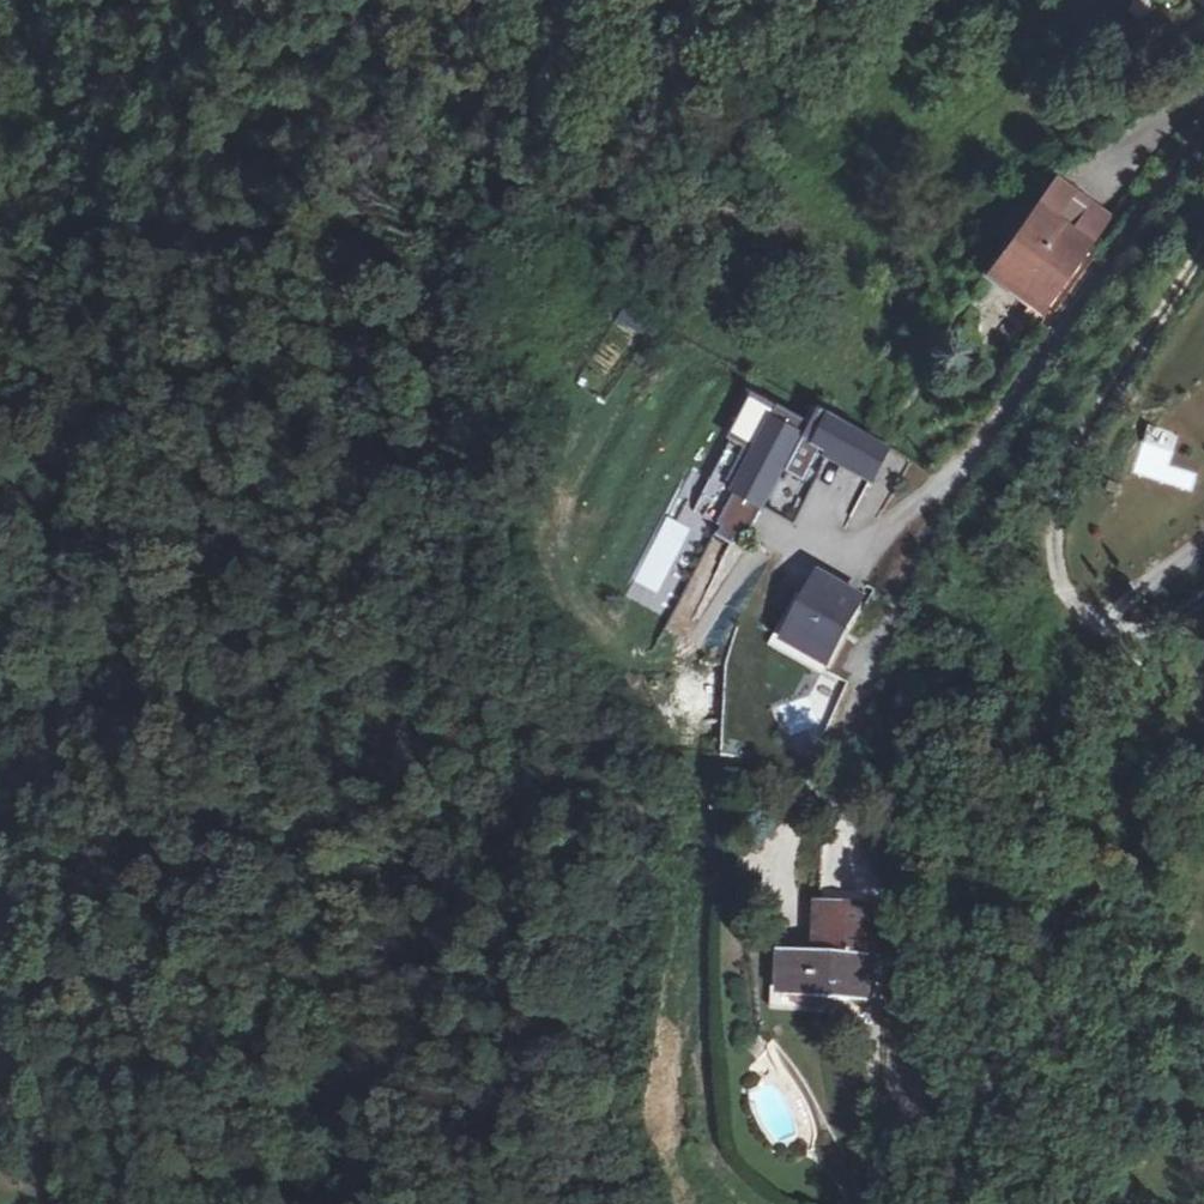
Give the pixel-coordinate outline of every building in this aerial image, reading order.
[(1059,168),(1041,195),(1090,229),(1109,203),(1059,168)] [(1090,229),(1041,195),(994,263),(1042,296),(1090,229)] [(871,470),(889,437),(821,401),(812,417),(779,399),(734,483),(736,484),(719,515),(724,518),(719,527),(732,534),(737,525),(745,530),(762,498),(782,461),(804,472),(821,440),(830,444),(828,447),(871,470)] [(663,616),(680,581),(668,575),(691,528),(664,515),(624,598),(663,616)] [(819,565),(783,632),(826,655),(852,606),(862,588),(819,565)] [(895,895),(874,896),(875,943),(897,942),(895,895)] [(875,943),(874,896),(823,897),(825,945),(790,946),(790,991),(876,990),(875,943)]
